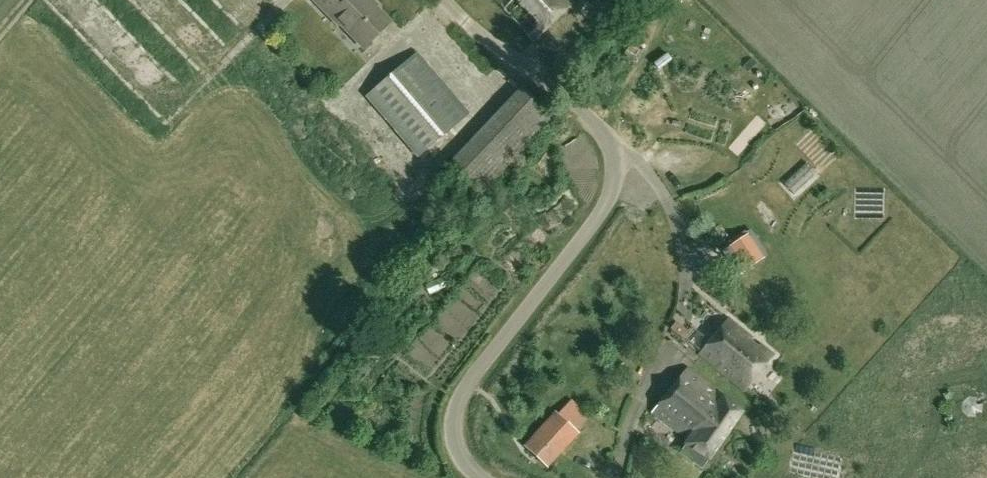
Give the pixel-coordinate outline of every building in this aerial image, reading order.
[(258,30),(272,14),(257,0),(224,0),(258,30)] [(363,51),(392,22),(377,7),(379,5),(373,0),(311,0),(338,28),(339,26),(363,51)] [(578,4),(575,0),(494,0),(535,44),(578,4)] [(419,160),(472,114),(420,52),(367,98),(419,160)] [(555,119),(522,89),(448,168),(482,198),(555,119)] [(785,183),(795,195),(817,175),(807,163),(785,183)] [(443,299),(461,289),(456,281),(438,291),(443,299)] [(730,321),(702,355),(746,392),(775,358),(730,321)] [(356,336),(365,344),(373,335),(364,327),(356,336)] [(346,364),(339,373),(344,378),(352,370),(346,364)] [(746,414),(689,370),(655,414),(689,440),(686,444),(687,445),(682,451),(703,468),(709,459),(711,460),(746,414)] [(576,435),(558,417),(530,447),(550,465),(576,435)]
